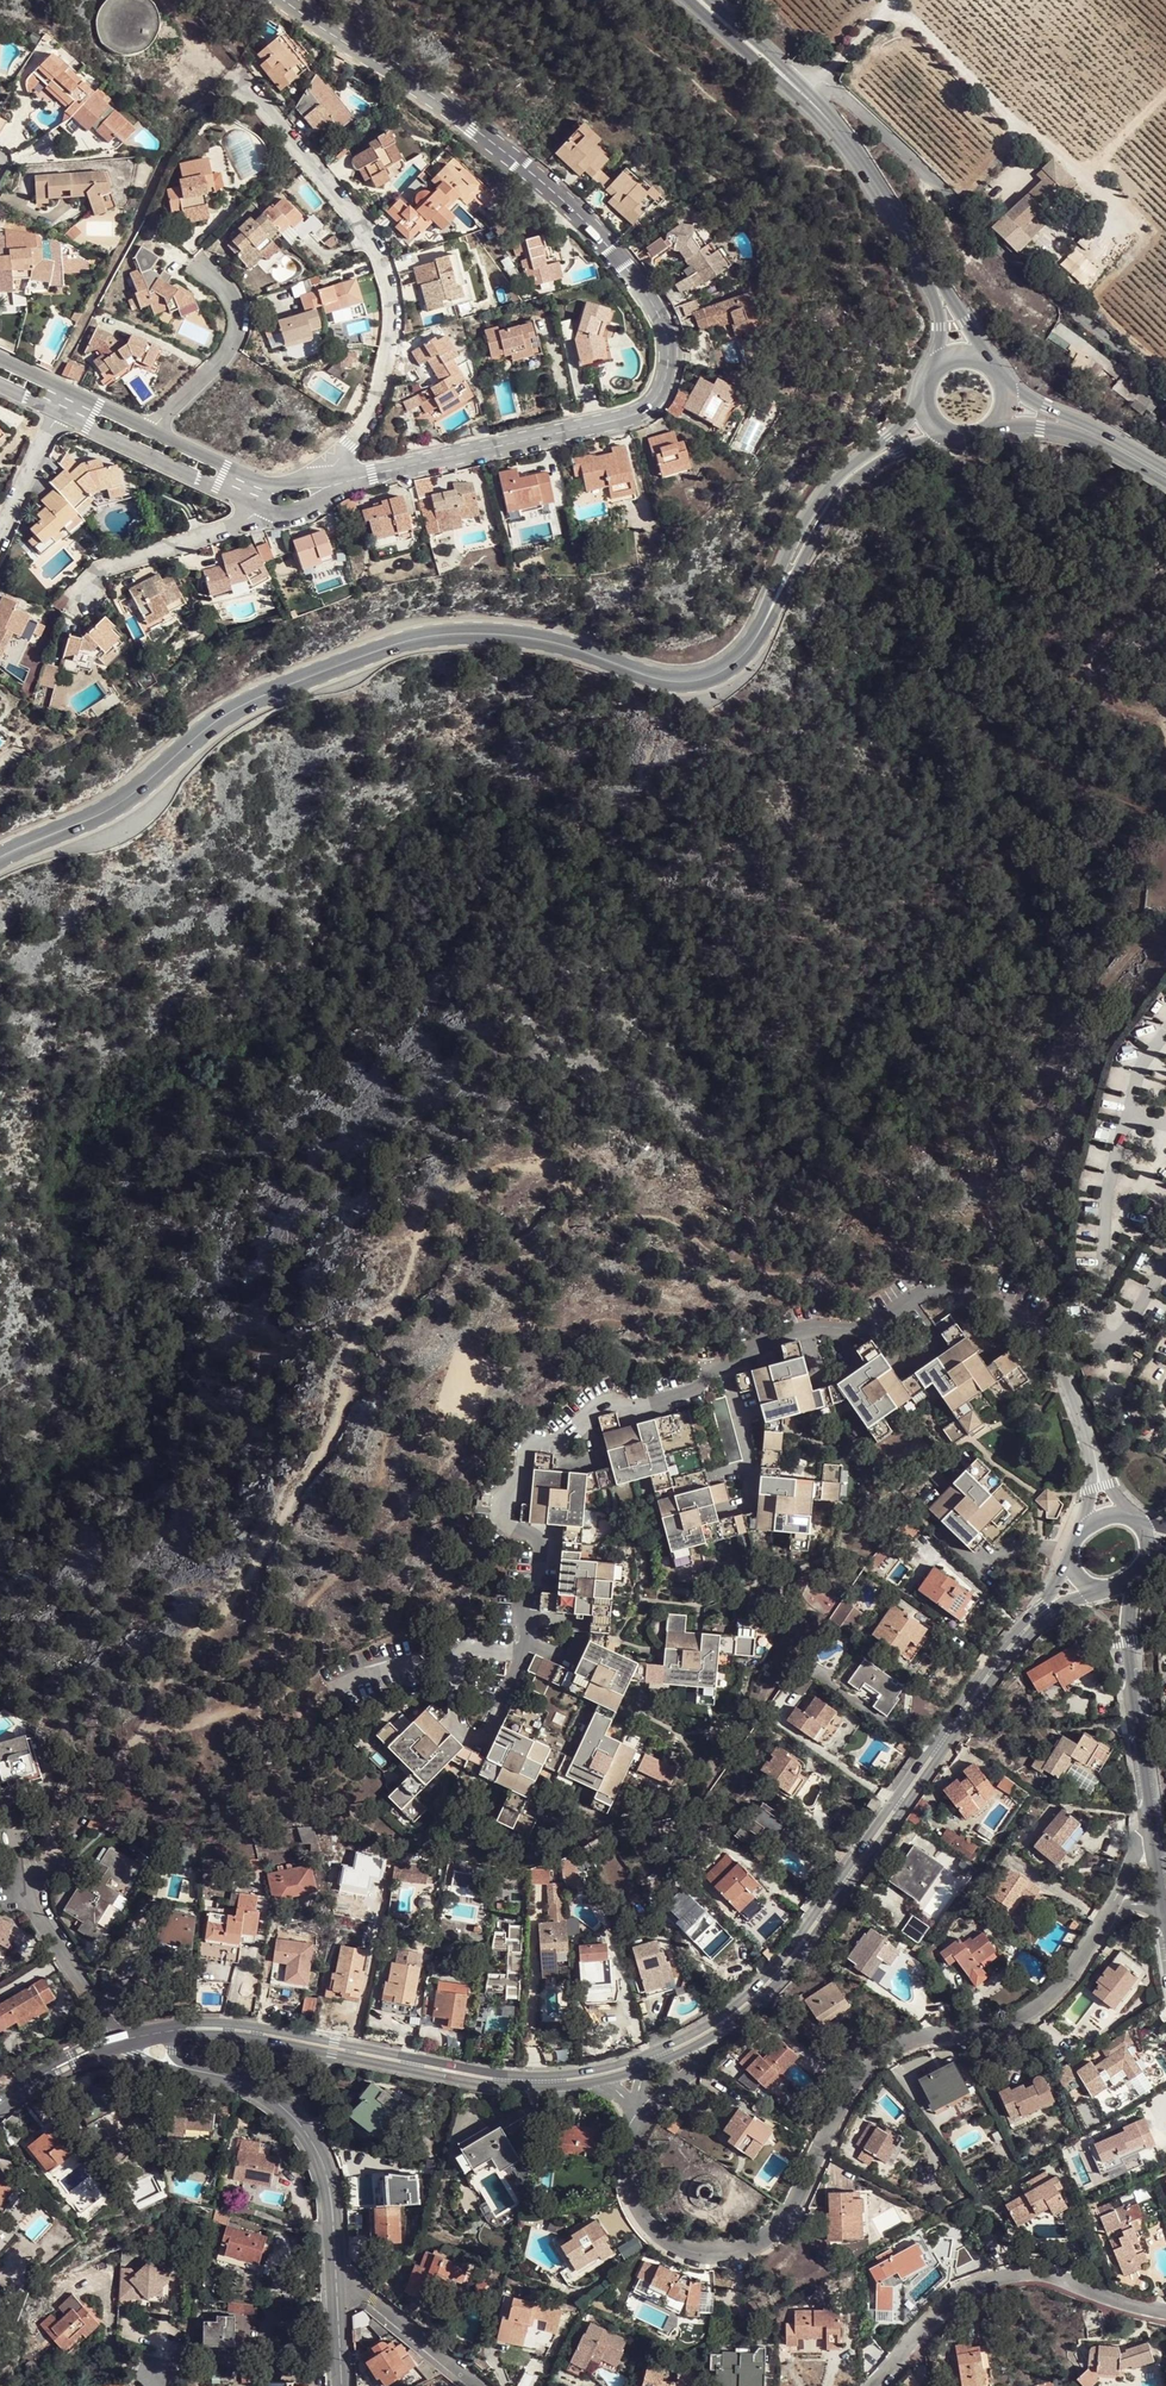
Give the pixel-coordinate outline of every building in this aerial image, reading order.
[(103,3),(100,8),(98,13),(96,18),(95,23),(95,29),(97,34),(98,39),(101,44),(105,48),(109,51),(114,54),(119,56),(124,57),(130,57),(135,56),(140,54),(145,51),(149,48),(153,44),(156,39),(158,34),(159,29),(160,24),(159,18),(157,13),(155,8),(152,4),(148,0),(107,0),(103,3)] [(280,37),(257,56),(263,64),(260,67),(280,92),(307,70),(280,37)] [(94,93),(71,72),(52,54),(34,73),(70,107),(65,112),(71,118),(72,117),(88,132),(92,127),(95,124),(100,127),(96,131),(109,144),(116,137),(123,144),(135,131),(107,106),(111,101),(98,89),(94,93)] [(103,83),(80,62),(71,72),(94,93),(98,89),(103,83)] [(299,101),(294,109),(315,135),(331,122),(338,132),(351,121),(314,76),(299,101)] [(283,99),(293,111),(294,109),(299,101),(283,99)] [(576,131),(608,161),(612,157),(597,144),(600,141),(583,124),(576,131)] [(599,170),(608,161),(576,131),(554,154),(567,166),(572,160),(577,165),(572,171),(579,178),(584,172),(598,184),(606,176),(599,170)] [(387,149),(392,146),(394,143),(389,134),(386,133),(377,139),(377,141),(368,146),(370,150),(355,158),(353,159),(352,162),(352,164),(352,165),(352,167),(353,169),(354,171),(356,172),(359,172),(365,182),(369,180),(375,189),(389,181),(388,179),(401,172),(402,171),(403,169),(403,168),(403,167),(403,165),(400,160),(395,163),(387,149)] [(400,160),(392,146),(387,149),(395,163),(400,160)] [(344,150),(334,160),(337,163),(347,153),(344,150)] [(1058,196),(1069,185),(1044,159),(1033,170),(1039,176),(1054,192),(1058,196)] [(182,218),(208,213),(205,196),(215,194),(209,160),(179,165),(182,181),(178,182),(179,188),(167,191),(171,212),(181,211),(182,218)] [(567,166),(572,171),(577,165),(572,160),(567,166)] [(448,165),(445,167),(455,177),(458,174),(448,165)] [(455,177),(445,167),(433,179),(436,181),(428,190),(432,194),(429,197),(426,194),(424,192),(420,192),(417,192),(414,195),(413,199),(413,202),(415,206),(418,209),(412,215),(396,200),(388,208),(404,223),(401,228),(412,238),(414,237),(430,220),(432,223),(434,225),(445,213),(443,211),(440,209),(454,194),(457,197),(467,206),(473,201),(478,206),(473,212),(475,214),(481,208),(482,210),(492,200),(485,193),(478,186),(471,193),(467,189),(470,186),(458,174),(455,177)] [(461,170),(458,174),(470,186),(467,189),(471,193),(478,186),(461,170)] [(625,170),(621,174),(635,186),(639,182),(625,170)] [(1028,175),(1034,181),(1039,176),(1033,170),(1028,175)] [(90,205),(101,201),(100,198),(111,194),(103,173),(34,177),(36,200),(48,199),(60,199),(60,194),(71,194),(71,198),(81,197),(80,194),(85,194),(86,197),(90,205)] [(613,183),(606,176),(598,184),(612,198),(607,204),(615,211),(620,205),(626,210),(620,216),(631,226),(653,203),(644,195),(635,186),(621,174),(613,183)] [(1019,196),(1033,210),(1034,211),(1054,192),(1039,176),(1034,181),(1019,196)] [(1061,199),(1072,189),(1069,185),(1058,196),(1061,199)] [(650,188),(644,195),(653,203),(659,197),(650,188)] [(443,211),(457,197),(454,194),(440,209),(443,211)] [(984,229),(996,243),(1007,254),(1037,225),(1027,215),(1033,210),(1019,196),(984,229)] [(250,219),(237,231),(240,234),(232,242),(227,247),(245,267),(272,243),(269,240),(278,232),(288,244),(297,236),(301,241),(311,232),(302,222),(303,221),(282,199),(273,208),(271,210),(270,208),(254,223),(250,219)] [(103,205),(101,201),(90,205),(92,210),(103,205)] [(467,206),(473,212),(478,206),(473,201),(467,206)] [(615,211),(620,216),(626,210),(620,205),(615,211)] [(209,220),(208,213),(182,218),(184,225),(209,220)] [(452,220),(445,213),(434,225),(442,232),(452,220)] [(414,237),(417,239),(432,223),(430,220),(414,237)] [(727,270),(709,245),(707,246),(698,252),(690,242),(692,229),(679,226),(665,236),(665,241),(662,244),(659,240),(645,250),(652,259),(664,250),(679,253),(689,268),(682,273),(687,280),(686,281),(693,291),(701,285),(702,286),(727,270)] [(0,257),(0,292),(57,291),(57,287),(62,287),(62,267),(61,257),(52,257),(53,263),(47,262),(47,257),(42,257),(41,237),(5,231),(5,234),(6,257),(0,257)] [(240,234),(237,231),(229,238),(232,242),(240,234)] [(539,259),(543,258),(538,238),(512,245),(515,254),(522,252),(525,260),(520,261),(526,281),(532,280),(534,288),(551,283),(546,266),(541,268),(539,259)] [(278,251),(272,243),(245,267),(250,271),(263,259),(266,261),(278,251)] [(167,284),(168,282),(171,277),(162,272),(160,276),(152,271),(159,257),(141,247),(134,259),(136,261),(135,262),(133,262),(136,269),(138,269),(139,271),(129,274),(137,294),(134,295),(139,308),(149,304),(152,311),(166,306),(167,310),(177,307),(181,317),(198,311),(192,296),(175,285),(174,286),(172,287),(167,284)] [(71,248),(61,257),(74,257),(88,264),(91,258),(71,248)] [(433,264),(415,269),(420,287),(425,286),(427,295),(422,296),(426,313),(451,307),(450,302),(459,300),(456,289),(460,287),(457,277),(460,276),(455,256),(433,262),(433,264)] [(74,257),(61,257),(62,267),(68,266),(68,274),(89,273),(88,264),(74,257)] [(1044,264),(1042,266),(1049,273),(1052,271),(1044,264)] [(1037,271),(1045,278),(1049,273),(1042,266),(1037,271)] [(420,287),(415,269),(412,270),(417,288),(420,287)] [(463,286),(460,276),(457,277),(460,287),(456,289),(459,300),(450,302),(451,307),(471,301),(467,285),(463,286)] [(526,290),(534,288),(532,280),(526,281),(523,282),(526,290)] [(342,284),(317,292),(322,309),(324,315),(339,311),(349,307),(342,284)] [(305,315),(314,312),(322,309),(317,292),(299,297),(305,315)] [(738,321),(742,335),(757,330),(752,316),(758,314),(751,295),(693,315),(699,331),(718,324),(719,328),(730,324),(738,321)] [(585,351),(603,348),(601,337),(608,311),(581,302),(569,340),(575,361),(586,359),(587,359),(585,351)] [(153,315),(167,310),(166,306),(152,311),(153,315)] [(340,315),(339,311),(324,315),(325,320),(340,315)] [(320,329),(314,312),(305,315),(277,323),(278,326),(280,334),(284,345),(311,336),(310,332),(320,329)] [(734,338),(742,335),(738,321),(730,324),(734,338)] [(1093,350),(1057,323),(1037,336),(1052,348),(1063,339),(1082,353),(1115,379),(1121,371),(1093,350)] [(509,354),(510,357),(511,362),(541,354),(533,324),(498,333),(497,328),(483,331),(491,359),(503,356),(509,354)] [(266,338),(280,334),(278,326),(264,330),(266,338)] [(105,379),(108,384),(115,379),(117,381),(131,371),(124,361),(131,356),(138,359),(137,361),(150,367),(158,349),(131,336),(127,344),(125,345),(122,348),(117,342),(115,343),(109,336),(110,334),(97,327),(86,348),(98,350),(102,349),(105,353),(102,356),(93,362),(105,379)] [(313,341),(311,336),(284,345),(285,349),(313,341)] [(457,358),(444,337),(436,342),(434,339),(411,353),(419,366),(426,362),(439,383),(417,397),(422,404),(420,405),(426,415),(437,408),(442,415),(461,404),(471,421),(475,419),(469,391),(451,362),(457,358)] [(120,339),(117,342),(122,348),(125,345),(120,339)] [(606,359),(603,348),(585,351),(587,359),(586,359),(587,363),(606,359)] [(718,369),(727,370),(720,350),(712,352),(718,369)] [(83,370),(68,364),(63,375),(65,376),(78,382),(83,370)] [(1122,376),(1118,381),(1133,392),(1137,386),(1122,376)] [(708,385),(695,377),(678,406),(715,427),(726,405),(731,408),(733,406),(734,405),(736,402),(737,399),(738,397),(738,394),(737,391),(737,390),(735,386),(732,384),(730,387),(712,378),(708,385)] [(1133,392),(1118,381),(1113,388),(1133,401),(1137,394),(1133,392)] [(682,396),(671,390),(662,406),(673,413),(682,396)] [(753,408),(764,414),(769,404),(758,398),(753,408)] [(411,400),(400,406),(402,414),(414,410),(411,400)] [(760,420),(764,414),(753,408),(750,414),(760,420)] [(440,440),(443,444),(472,438),(469,423),(440,440)] [(432,425),(420,427),(423,439),(434,437),(433,430),(432,425)] [(656,440),(655,438),(647,440),(652,457),(655,456),(661,477),(689,469),(681,443),(676,444),(673,432),(667,434),(668,437),(656,440)] [(596,463),(595,458),(594,455),(571,460),(575,476),(586,474),(589,491),(607,487),(612,505),(619,503),(618,497),(635,494),(624,446),(610,449),(611,455),(612,460),(596,463)] [(64,470),(50,483),(55,489),(77,513),(78,514),(92,501),(95,503),(124,495),(119,477),(116,466),(103,470),(100,459),(81,465),(77,468),(66,454),(63,459),(59,465),(64,470)] [(611,455),(595,458),(596,463),(612,460),(611,455)] [(690,473),(689,469),(661,477),(662,481),(690,473)] [(528,481),(527,477),(517,479),(515,470),(498,474),(506,513),(553,503),(547,473),(534,476),(535,479),(528,481)] [(126,475),(119,477),(124,495),(95,503),(98,507),(132,497),(126,475)] [(434,496),(430,478),(414,482),(418,500),(434,496)] [(434,496),(418,500),(427,536),(481,524),(473,485),(452,485),(454,492),(434,496)] [(77,513),(55,489),(41,502),(47,508),(37,517),(41,522),(30,531),(34,536),(42,544),(36,550),(41,556),(62,537),(57,531),(62,526),(77,513)] [(636,499),(635,494),(618,497),(619,503),(636,499)] [(381,506),(361,512),(364,523),(368,522),(376,549),(399,543),(398,537),(412,533),(411,532),(408,519),(401,497),(380,503),(381,506)] [(356,514),(357,517),(359,524),(364,523),(361,512),(358,513),(356,514)] [(78,514),(77,513),(62,526),(67,533),(82,519),(78,514)] [(411,532),(420,529),(416,517),(408,519),(411,532)] [(323,532),(292,542),(302,570),(322,563),(320,559),(331,555),(323,532)] [(28,542),(36,550),(42,544),(34,536),(28,542)] [(267,543),(256,547),(262,563),(273,559),(267,543)] [(250,585),(268,575),(252,546),(234,551),(237,562),(224,565),(203,571),(210,597),(231,591),(230,586),(248,581),(250,585)] [(221,554),(224,565),(237,562),(234,551),(221,554)] [(166,605),(182,597),(171,576),(162,581),(159,575),(129,590),(143,619),(166,607),(166,605)] [(250,590),(270,579),(268,575),(250,585),(248,581),(230,586),(231,591),(232,596),(250,590)] [(0,602),(0,658),(12,633),(22,638),(28,641),(32,633),(37,622),(29,618),(30,616),(14,608),(16,602),(3,596),(0,602)] [(185,603),(182,597),(166,605),(166,607),(143,619),(146,624),(185,603)] [(81,640),(69,636),(63,658),(65,659),(62,668),(74,672),(75,672),(76,671),(77,671),(78,669),(78,668),(90,672),(93,661),(102,652),(104,654),(119,639),(110,630),(113,626),(104,617),(81,640)] [(45,626),(37,622),(32,633),(40,637),(45,626)] [(10,663),(22,638),(12,633),(0,658),(10,663)] [(70,685),(56,681),(49,707),(63,711),(70,685)] [(33,705),(44,714),(46,711),(34,701),(33,705)] [(951,1348),(922,1368),(932,1383),(957,1419),(943,1430),(953,1445),(968,1434),(972,1431),(983,1424),(967,1402),(1004,1376),(1014,1391),(1029,1380),(1008,1351),(986,1366),(949,1315),(934,1325),(951,1348)] [(866,1364),(836,1384),(847,1400),(877,1442),(892,1431),(883,1418),(912,1397),(925,1389),(914,1374),(901,1383),(870,1340),(856,1351),(866,1364)] [(833,1404),(828,1387),(811,1392),(798,1341),(781,1346),(785,1362),(734,1376),(739,1393),(756,1389),(765,1423),(783,1418),(833,1404)] [(918,1371),(914,1374),(925,1389),(929,1385),(932,1383),(922,1368),(918,1371)] [(832,1386),(828,1387),(833,1404),(836,1403),(847,1400),(836,1384),(832,1386)] [(929,1395),(925,1389),(912,1397),(916,1404),(929,1395)] [(725,1396),(709,1400),(727,1463),(743,1460),(725,1396)] [(687,1475),(704,1470),(688,1411),(620,1428),(615,1412),(598,1418),(611,1468),(604,1470),(609,1487),(650,1476),(652,1484),(670,1479),(659,1437),(675,1433),(687,1475)] [(782,1426),(783,1418),(765,1423),(765,1427),(764,1431),(781,1432),(782,1426)] [(781,1432),(764,1431),(757,1512),(757,1529),(791,1533),(790,1549),(807,1551),(812,1499),(838,1502),(842,1466),(823,1464),(822,1482),(779,1478),(782,1433),(781,1432)] [(706,1479),(704,1470),(687,1475),(675,1433),(659,1437),(670,1479),(671,1482),(672,1487),(675,1496),(708,1487),(706,1479)] [(599,1488),(595,1472),(587,1474),(551,1471),(553,1456),(535,1454),(531,1505),(521,1504),(520,1522),(564,1526),(563,1542),(581,1543),(582,1527),(584,1509),(586,1492),(599,1488)] [(933,1489),(921,1502),(945,1525),(973,1552),(986,1540),(991,1546),(1028,1508),(977,1459),(941,1496),(933,1489)] [(599,1471),(595,1472),(599,1488),(600,1490),(604,1488),(609,1487),(604,1470),(599,1471)] [(671,1482),(670,1479),(652,1484),(653,1487),(655,1492),(672,1487),(671,1482)] [(672,1487),(655,1492),(657,1501),(662,1518),(676,1568),(693,1564),(688,1547),(748,1531),(743,1515),(718,1522),(713,1504),(730,1500),(725,1483),(708,1487),(675,1496),(672,1487)] [(1039,1496),(1034,1501),(1039,1506),(1046,1512),(1059,1500),(1051,1493),(1047,1488),(1043,1492),(1039,1496)] [(654,1520),(662,1518),(657,1501),(650,1503),(654,1520)] [(590,1510),(584,1509),(582,1527),(589,1527),(590,1510)] [(749,1514),(743,1515),(748,1531),(753,1530),(757,1529),(757,1512),(749,1514)] [(906,1517),(898,1525),(906,1533),(909,1531),(913,1534),(919,1529),(906,1517)] [(1053,1526),(1049,1536),(1054,1538),(1058,1528),(1053,1526)] [(879,1549),(869,1560),(875,1565),(877,1567),(887,1555),(879,1549)] [(592,1615),(590,1632),(608,1634),(613,1581),(622,1582),(623,1564),(579,1561),(580,1553),(562,1551),(558,1595),(541,1593),(540,1611),(592,1615)] [(869,1560),(862,1569),(868,1573),(875,1565),(869,1560)] [(934,1567),(917,1590),(962,1622),(970,1611),(978,1600),(972,1596),(970,1599),(955,1588),(958,1584),(934,1567)] [(844,1603),(836,1616),(842,1620),(851,1626),(859,1613),(844,1603)] [(893,1605),(872,1635),(900,1654),(910,1640),(916,1644),(921,1636),(926,1628),(893,1605)] [(686,1615),(668,1613),(664,1666),(647,1664),(645,1682),(698,1687),(696,1704),(714,1705),(719,1654),(754,1657),(756,1621),(738,1619),(738,1625),(736,1637),(698,1633),(684,1632),(686,1615)] [(831,1613),(828,1618),(837,1625),(842,1620),(836,1616),(831,1613)] [(828,1618),(822,1627),(835,1636),(840,1627),(837,1625),(828,1618)] [(608,1634),(590,1632),(590,1637),(589,1641),(606,1649),(608,1640),(608,1634)] [(606,1649),(589,1641),(574,1673),(535,1655),(509,1711),(564,1737),(575,1711),(538,1694),(545,1679),(599,1704),(574,1759),(502,1726),(487,1758),(472,1751),(465,1767),(465,1768),(511,1789),(496,1821),(529,1836),(536,1819),(521,1812),(542,1765),(597,1791),(590,1806),(607,1813),(629,1767),(669,1785),(677,1769),(605,1735),(630,1680),(638,1664),(606,1649)] [(1075,1673),(1090,1665),(1080,1647),(1078,1643),(1027,1673),(1032,1681),(1036,1690),(1056,1678),(1073,1669),(1075,1673)] [(803,1654),(799,1660),(794,1667),(802,1673),(806,1667),(812,1671),(817,1663),(803,1654)] [(891,1681),(893,1679),(864,1659),(847,1682),(859,1691),(864,1682),(881,1695),(872,1707),(887,1717),(893,1708),(900,1699),(896,1697),(904,1686),(897,1682),(896,1684),(891,1681)] [(641,1681),(645,1682),(647,1664),(642,1664),(638,1664),(630,1680),(641,1681)] [(1093,1669),(1090,1665),(1075,1673),(1073,1669),(1056,1678),(1058,1682),(1062,1688),(1067,1685),(1093,1669)] [(509,1711),(502,1726),(574,1759),(599,1704),(545,1679),(538,1694),(575,1711),(564,1737),(509,1711)] [(796,1708),(787,1720),(818,1743),(821,1739),(823,1740),(826,1741),(828,1741),(829,1741),(835,1733),(841,1724),(842,1723),(843,1721),(843,1720),(843,1718),(843,1717),(842,1716),(815,1697),(804,1713),(796,1708)] [(451,1760),(464,1747),(438,1722),(445,1715),(433,1702),(401,1734),(388,1722),(375,1735),(413,1772),(388,1797),(413,1823),(427,1809),(414,1796),(451,1760)] [(27,1738),(26,1735),(18,1736),(17,1734),(9,1736),(10,1740),(0,1742),(0,1777),(1,1777),(2,1782),(7,1781),(37,1772),(31,1754),(35,1752),(33,1746),(29,1747),(27,1738)] [(1038,1758),(1033,1768),(1041,1772),(1043,1770),(1058,1778),(1072,1758),(1094,1771),(1107,1752),(1103,1749),(1099,1747),(1100,1745),(1084,1735),(1077,1744),(1063,1737),(1046,1763),(1038,1758)] [(768,1763),(766,1761),(760,1769),(776,1780),(772,1786),(793,1800),(801,1789),(809,1777),(801,1771),(798,1775),(793,1772),(798,1764),(785,1755),(787,1752),(777,1746),(771,1754),(773,1756),(768,1763)] [(468,1749),(464,1747),(451,1760),(459,1763),(465,1767),(472,1751),(468,1749)] [(42,1777),(35,1752),(31,1754),(37,1772),(7,1781),(9,1787),(42,1777)] [(740,1759),(735,1767),(740,1770),(745,1762),(740,1759)] [(958,1781),(944,1792),(965,1820),(988,1803),(986,1799),(996,1791),(974,1764),(969,1768),(963,1772),(968,1779),(960,1784),(958,1781)] [(1004,1777),(998,1785),(1007,1795),(1009,1789),(1014,1784),(1004,1777)] [(872,1798),(866,1806),(873,1810),(878,1803),(872,1798)] [(766,1835),(775,1841),(781,1833),(787,1825),(760,1806),(758,1808),(752,1804),(744,1815),(747,1817),(735,1834),(745,1841),(757,1849),(766,1835)] [(1087,1829),(1064,1810),(1034,1845),(1057,1863),(1072,1846),(1087,1829)] [(99,1826),(105,1815),(95,1811),(87,1825),(96,1831),(99,1826)] [(112,1833),(119,1821),(105,1815),(99,1826),(112,1833)] [(317,1843),(314,1827),(296,1828),(298,1843),(307,1843),(317,1843)] [(766,1855),(775,1841),(766,1835),(757,1849),(766,1855)] [(913,1898),(938,1863),(914,1846),(889,1881),(913,1898)] [(111,1904),(118,1894),(105,1884),(110,1875),(120,1882),(132,1864),(109,1849),(108,1850),(105,1848),(94,1865),(101,1869),(89,1889),(81,1884),(65,1909),(84,1921),(79,1930),(88,1936),(97,1922),(97,1920),(109,1902),(111,1904)] [(193,1849),(191,1849),(179,1848),(174,1863),(190,1864),(193,1849)] [(726,1854),(723,1856),(703,1876),(741,1915),(753,1903),(766,1891),(739,1864),(737,1865),(726,1854)] [(257,1860),(240,1859),(239,1873),(262,1875),(257,1860)] [(562,1865),(563,1877),(577,1872),(574,1861),(562,1865)] [(426,1883),(428,1865),(393,1862),(391,1880),(426,1883)] [(282,1871),(282,1867),(281,1865),(277,1866),(278,1872),(268,1875),(272,1894),(275,1894),(274,1895),(274,1896),(275,1898),(276,1899),(277,1899),(316,1891),(310,1865),(292,1868),(291,1863),(286,1864),(286,1866),(287,1870),(282,1871)] [(944,1867),(938,1863),(913,1898),(919,1902),(944,1867)] [(1031,1902),(1039,1889),(1008,1868),(990,1895),(997,1900),(991,1911),(1006,1921),(1022,1897),(1031,1902)] [(470,1874),(460,1872),(457,1886),(468,1888),(470,1874)] [(577,1872),(563,1877),(567,1890),(582,1886),(577,1872)] [(697,1909),(701,1905),(683,1887),(665,1904),(679,1919),(675,1924),(684,1932),(686,1931),(695,1941),(704,1932),(712,1924),(703,1914),(697,1909)] [(565,1902),(564,1888),(547,1889),(548,1903),(565,1902)] [(128,1900),(118,1894),(111,1904),(121,1911),(128,1900)] [(257,1900),(239,1897),(236,1916),(232,1916),(233,1911),(215,1908),(214,1912),(213,1920),(210,1920),(207,1938),(198,1937),(197,1956),(221,1960),(224,1941),(228,1941),(226,1961),(232,1962),(238,1962),(240,1943),(241,1939),(253,1941),(258,1911),(255,1910),(257,1900)] [(887,1913),(881,1921),(898,1933),(910,1916),(892,1904),(887,1913)] [(706,1910),(701,1905),(697,1909),(703,1914),(706,1910)] [(161,1909),(153,1907),(148,1920),(158,1922),(161,1909)] [(158,1936),(191,1943),(193,1930),(194,1917),(165,1909),(158,1936)] [(933,1927),(919,1916),(909,1930),(923,1941),(933,1927)] [(0,1920),(0,1943),(8,1948),(14,1938),(8,1934),(12,1927),(0,1920)] [(1078,1923),(1073,1920),(1070,1927),(1074,1930),(1078,1923)] [(538,1923),(540,1946),(568,1945),(566,1921),(538,1923)] [(492,1945),(521,1947),(522,1924),(510,1923),(509,1935),(506,1935),(506,1929),(495,1928),(492,1945)] [(889,1965),(899,1951),(899,1950),(882,1938),(882,1937),(870,1929),(865,1935),(863,1934),(847,1958),(855,1964),(853,1967),(869,1978),(877,1966),(874,1963),(878,1957),(881,1960),(889,1965)] [(105,1935),(98,1930),(94,1936),(101,1941),(105,1935)] [(655,1933),(630,1941),(642,1984),(661,1978),(660,1976),(666,1974),(672,1972),(667,1954),(664,1955),(661,1944),(658,1945),(655,1933)] [(969,1944),(966,1941),(962,1944),(959,1939),(940,1953),(948,1964),(956,1959),(970,1979),(983,1970),(978,1964),(976,1960),(993,1948),(983,1934),(973,1941),(969,1944)] [(191,1949),(191,1943),(158,1936),(157,1941),(191,1949)] [(275,1937),(272,1962),(286,1963),(283,1981),(308,1984),(313,1941),(275,1937)] [(91,1942),(83,1956),(92,1969),(104,1949),(91,1942)] [(334,1979),(330,1978),(328,1977),(324,1997),(341,2000),(342,1997),(343,1994),(359,1997),(364,1971),(361,1969),(364,1949),(341,1944),(336,1973),(334,1979)] [(606,1944),(579,1946),(584,2004),(613,2001),(616,1995),(618,1989),(618,1981),(612,1981),(610,1959),(607,1959),(606,1944)] [(521,1947),(492,1945),(492,1946),(508,1948),(507,1972),(489,1970),(486,1989),(506,1990),(506,1997),(519,1998),(520,1972),(511,1972),(512,1951),(521,1952),(521,1947)] [(568,1945),(540,1946),(541,1969),(555,1968),(569,1967),(568,1945)] [(995,1952),(993,1948),(976,1960),(978,1964),(995,1952)] [(906,1956),(899,1951),(889,1965),(897,1970),(906,1956)] [(395,1962),(392,1961),(388,1982),(382,1981),(380,1991),(384,1992),(381,2009),(395,2012),(409,2015),(411,2005),(413,2004),(419,1967),(395,1962)] [(1110,1966),(1096,1983),(1099,1986),(1095,1992),(1115,2007),(1138,1977),(1121,1964),(1115,1971),(1110,1966)] [(988,1978),(983,1970),(970,1979),(976,1986),(988,1978)] [(0,2004),(0,2032),(9,2026),(18,2021),(46,2005),(56,1999),(43,1978),(17,1994),(4,2001),(0,2004)] [(4,2001),(17,1994),(9,1980),(0,1986),(0,1994),(4,2001)] [(455,1993),(456,1983),(438,1980),(435,2000),(426,1999),(424,2014),(433,2015),(432,2021),(438,2021),(444,2022),(450,2023),(449,2026),(462,2028),(466,1995),(455,1993)] [(853,2006),(836,1980),(807,1999),(804,1993),(797,1998),(806,2011),(813,2007),(824,2024),(853,2006)] [(468,1985),(456,1983),(455,1993),(466,1995),(468,1985)] [(1128,2008),(1140,1992),(1137,1990),(1125,2006),(1128,2008)] [(315,1999),(304,1997),(302,2009),(300,2021),(311,2023),(315,1999)] [(496,2004),(496,2015),(515,2016),(515,2005),(496,2004)] [(48,2010),(46,2005),(18,2021),(21,2026),(48,2010)] [(517,2028),(505,2027),(504,2052),(510,2052),(516,2052),(517,2028)] [(746,2070),(761,2083),(767,2089),(780,2075),(777,2072),(780,2068),(784,2071),(793,2062),(798,2057),(779,2039),(773,2046),(776,2049),(765,2060),(753,2049),(740,2063),(746,2070)] [(1091,2062),(1076,2072),(1093,2097),(1108,2087),(1105,2082),(1122,2071),(1129,2081),(1143,2071),(1142,2069),(1149,2064),(1141,2052),(1133,2041),(1095,2067),(1091,2062)] [(931,2104),(967,2086),(954,2062),(919,2080),(931,2104)] [(752,2093),(761,2083),(746,2070),(738,2079),(752,2093)] [(1025,2088),(1023,2084),(1010,2090),(1009,2087),(998,2092),(1010,2118),(1019,2114),(1021,2117),(1055,2101),(1045,2080),(1044,2079),(1042,2077),(1041,2076),(1040,2076),(1038,2076),(1036,2076),(1034,2078),(1033,2080),(1033,2081),(1033,2082),(1032,2083),(1033,2084),(1033,2085),(1025,2088)] [(1033,2080),(1023,2084),(1025,2088),(1033,2085),(1033,2084),(1032,2083),(1033,2082),(1033,2081),(1033,2080)] [(382,2090),(372,2083),(361,2097),(364,2100),(359,2106),(354,2112),(379,2131),(396,2102),(389,2096),(392,2090),(383,2088),(382,2090)] [(90,2088),(93,2093),(99,2090),(97,2085),(90,2088)] [(970,2092),(967,2086),(931,2104),(934,2110),(970,2092)] [(454,2109),(455,2103),(445,2101),(444,2107),(454,2109)] [(186,2106),(180,2106),(175,2105),(170,2105),(168,2133),(184,2134),(185,2127),(212,2130),(215,2105),(187,2102),(186,2106)] [(233,2116),(234,2109),(219,2106),(217,2115),(233,2118),(233,2116)] [(730,2136),(727,2142),(753,2159),(773,2129),(753,2116),(752,2118),(738,2109),(731,2120),(723,2131),(730,2136)] [(672,2115),(668,2120),(676,2125),(680,2120),(672,2115)] [(240,2117),(233,2116),(233,2118),(230,2129),(237,2131),(240,2117)] [(1123,2130),(1088,2147),(1101,2174),(1124,2164),(1127,2172),(1136,2168),(1130,2156),(1156,2144),(1150,2131),(1144,2117),(1122,2127),(1123,2130)] [(676,2125),(668,2120),(663,2127),(671,2133),(676,2125)] [(887,2133),(884,2131),(870,2123),(857,2145),(863,2149),(858,2158),(869,2164),(874,2157),(884,2162),(900,2137),(890,2130),(887,2133)] [(137,2127),(135,2124),(127,2128),(128,2132),(137,2127)] [(493,2136),(487,2126),(457,2144),(462,2153),(454,2157),(463,2174),(472,2169),(471,2167),(492,2154),(501,2167),(515,2158),(499,2132),(496,2134),(493,2136)] [(570,2134),(571,2131),(571,2128),(566,2127),(560,2126),(556,2160),(566,2161),(568,2151),(575,2152),(574,2163),(594,2166),(598,2135),(578,2132),(577,2135),(570,2134)] [(211,2142),(212,2130),(185,2127),(184,2134),(184,2139),(211,2142)] [(47,2137),(44,2134),(36,2140),(28,2146),(45,2168),(55,2161),(58,2165),(75,2151),(76,2151),(75,2149),(83,2143),(78,2137),(74,2141),(70,2143),(64,2135),(58,2128),(54,2131),(47,2137)] [(51,2128),(44,2134),(47,2137),(54,2131),(51,2128)] [(67,2133),(64,2135),(70,2143),(74,2141),(67,2133)] [(258,2156),(258,2154),(261,2143),(241,2139),(233,2179),(244,2181),(245,2178),(271,2182),(273,2173),(274,2166),(279,2167),(281,2158),(274,2157),(268,2156),(267,2158),(258,2156)] [(94,2157),(83,2143),(75,2149),(76,2151),(75,2151),(82,2161),(88,2156),(91,2159),(94,2157)] [(61,2167),(58,2165),(55,2161),(45,2168),(42,2171),(48,2178),(61,2167)] [(18,2186),(0,2168),(0,2204),(4,2200),(18,2186)] [(528,2170),(520,2168),(516,2184),(524,2186),(528,2170)] [(485,2191),(479,2181),(473,2171),(470,2172),(468,2174),(467,2176),(466,2179),(466,2181),(466,2182),(467,2183),(472,2192),(476,2190),(479,2195),(485,2191)] [(1032,2209),(1035,2214),(1048,2207),(1053,2214),(1067,2206),(1057,2190),(1062,2187),(1055,2176),(1050,2179),(1045,2171),(1020,2186),(1024,2194),(1005,2204),(1013,2220),(1032,2209)] [(389,2176),(391,2205),(419,2203),(418,2178),(415,2178),(415,2175),(403,2175),(396,2175),(389,2174),(389,2176)] [(270,2186),(271,2182),(245,2178),(244,2181),(270,2186)] [(711,2197),(713,2195),(713,2192),(713,2190),(711,2187),(709,2186),(707,2185),(704,2184),(702,2185),(700,2186),(698,2189),(697,2191),(697,2194),(698,2196),(700,2198),(702,2200),(705,2200),(707,2200),(710,2199),(711,2197)] [(25,2193),(18,2186),(4,2200),(11,2207),(25,2193)] [(856,2213),(866,2213),(872,2212),(871,2194),(853,2194),(852,2192),(828,2192),(828,2214),(829,2238),(856,2238),(856,2213)] [(1094,2201),(1085,2204),(1087,2209),(1096,2205),(1094,2201)] [(1111,2203),(1097,2209),(1106,2233),(1116,2229),(1118,2234),(1122,2233),(1124,2236),(1119,2238),(1118,2237),(1109,2241),(1122,2273),(1142,2265),(1149,2262),(1145,2252),(1148,2250),(1144,2240),(1139,2241),(1135,2231),(1141,2229),(1137,2219),(1142,2217),(1137,2205),(1125,2209),(1124,2206),(1115,2209),(1111,2203)] [(398,2207),(375,2208),(376,2224),(377,2233),(380,2233),(380,2243),(390,2242),(400,2241),(398,2207)] [(227,2223),(230,2213),(216,2208),(213,2222),(226,2226),(227,2223)] [(1016,2225),(1035,2214),(1032,2209),(1013,2220),(1016,2225)] [(867,2237),(866,2213),(856,2213),(856,2238),(867,2237)] [(594,2248),(599,2255),(602,2259),(613,2252),(606,2241),(609,2239),(596,2219),(571,2235),(573,2238),(561,2246),(572,2264),(560,2272),(568,2285),(580,2277),(576,2270),(589,2261),(584,2254),(594,2248)] [(371,2243),(380,2243),(380,2233),(377,2233),(376,2224),(370,2224),(371,2243)] [(239,2230),(226,2226),(218,2253),(259,2265),(263,2251),(267,2237),(251,2232),(250,2234),(239,2230)] [(1145,2227),(1141,2229),(1135,2231),(1139,2241),(1144,2240),(1150,2237),(1145,2227)] [(954,2237),(945,2236),(942,2257),(951,2258),(954,2237)] [(875,2310),(893,2310),(893,2283),(925,2265),(919,2255),(922,2254),(916,2243),(893,2256),(890,2250),(876,2257),(879,2264),(869,2269),(876,2282),(875,2310)] [(589,2261),(599,2255),(594,2248),(584,2254),(589,2261)] [(408,2279),(388,2271),(383,2277),(375,2287),(394,2303),(405,2291),(420,2296),(426,2280),(450,2289),(454,2280),(461,2283),(466,2271),(452,2265),(452,2262),(445,2259),(447,2253),(435,2249),(433,2254),(426,2252),(420,2266),(415,2265),(408,2279)] [(257,2271),(259,2265),(218,2253),(217,2259),(257,2271)] [(132,2267),(121,2266),(119,2299),(133,2299),(141,2289),(150,2300),(162,2302),(163,2292),(160,2288),(169,2280),(170,2270),(159,2269),(151,2260),(137,2272),(132,2267)] [(668,2292),(667,2294),(687,2303),(685,2316),(699,2316),(700,2304),(701,2282),(690,2281),(690,2277),(690,2276),(689,2275),(688,2275),(686,2274),(684,2275),(683,2276),(659,2265),(658,2268),(645,2261),(638,2277),(651,2284),(668,2292)] [(1143,2269),(1142,2265),(1122,2273),(1124,2276),(1143,2269)] [(375,2287),(383,2277),(381,2267),(363,2277),(375,2287)] [(474,2288),(476,2289),(483,2292),(488,2279),(479,2275),(474,2288)] [(666,2296),(667,2294),(668,2292),(651,2284),(649,2288),(666,2296)] [(141,2289),(133,2299),(150,2300),(141,2289)] [(483,2292),(476,2289),(472,2297),(481,2300),(484,2292),(483,2292)] [(100,2324),(89,2312),(87,2314),(82,2309),(84,2307),(72,2294),(57,2309),(65,2317),(49,2333),(65,2350),(82,2334),(85,2338),(100,2324)] [(557,2334),(562,2310),(514,2298),(508,2317),(503,2316),(497,2340),(523,2346),(535,2349),(537,2340),(552,2344),(557,2334)] [(243,2314),(244,2303),(227,2301),(226,2313),(243,2314)] [(256,2315),(257,2305),(244,2303),(243,2314),(256,2315)] [(823,2311),(795,2311),(795,2335),(826,2335),(826,2348),(840,2348),(839,2311),(834,2311),(833,2304),(823,2304),(823,2311)] [(57,2309),(40,2325),(49,2333),(65,2317),(57,2309)] [(381,2339),(391,2331),(365,2310),(352,2315),(353,2329),(361,2328),(368,2325),(381,2339)] [(235,2316),(217,2316),(216,2321),(210,2321),(207,2321),(207,2341),(223,2341),(223,2346),(235,2346),(235,2340),(235,2334),(235,2328),(235,2316)] [(577,2329),(586,2333),(590,2324),(582,2320),(577,2329)] [(597,2365),(616,2374),(619,2368),(617,2367),(623,2352),(621,2351),(627,2339),(591,2322),(590,2324),(586,2333),(584,2336),(582,2335),(570,2362),(585,2369),(590,2359),(592,2354),(593,2354),(594,2354),(595,2354),(596,2354),(596,2353),(597,2353),(598,2353),(598,2352),(599,2351),(603,2353),(600,2359),(598,2363),(597,2365)] [(353,2329),(354,2341),(362,2341),(361,2328),(353,2329)] [(82,2334),(65,2350),(69,2354),(85,2338),(82,2334)] [(472,2341),(458,2335),(456,2340),(469,2346),(472,2341)] [(223,2350),(223,2346),(223,2341),(207,2341),(202,2341),(202,2350),(223,2350)] [(413,2364),(412,2361),(407,2355),(401,2359),(400,2357),(406,2353),(401,2345),(394,2348),(390,2342),(386,2344),(385,2342),(384,2341),(383,2341),(381,2341),(371,2347),(373,2350),(369,2353),(372,2357),(369,2359),(367,2361),(377,2377),(372,2381),(375,2385),(388,2385),(409,2371),(409,2370),(412,2368),(411,2366),(413,2364)] [(1120,2353),(1119,2350),(1118,2347),(1099,2345),(1099,2346),(1094,2346),(1093,2346),(1091,2346),(1091,2347),(1089,2348),(1089,2350),(1088,2363),(1098,2364),(1097,2370),(1118,2372),(1119,2370),(1119,2365),(1125,2365),(1130,2364),(1131,2367),(1132,2368),(1154,2361),(1147,2342),(1125,2349),(1126,2352),(1120,2353)] [(979,2346),(967,2348),(966,2345),(955,2346),(962,2385),(973,2385),(986,2384),(979,2346)] [(979,2346),(986,2384),(973,2385),(992,2385),(985,2345),(979,2346)] [(590,2359),(598,2363),(600,2359),(603,2353),(599,2351),(598,2352),(598,2353),(597,2353),(596,2353),(596,2354),(595,2354),(594,2354),(593,2354),(592,2354),(590,2359)] [(765,2362),(753,2361),(754,2353),(722,2352),(722,2355),(721,2365),(716,2365),(715,2385),(764,2385),(765,2362)] [(418,2365),(423,2357),(418,2353),(412,2361),(413,2364),(416,2363),(418,2365)] [(423,2369),(428,2362),(423,2357),(418,2365),(423,2369)] [(431,2378),(442,2373),(428,2362),(423,2369),(431,2378)] [(581,2377),(585,2369),(570,2362),(566,2370),(581,2377)] [(648,2363),(642,2385),(691,2385),(691,2371),(677,2370),(676,2380),(662,2379),(664,2364),(648,2363)] [(1088,2385),(1092,2385),(1098,2380),(1087,2369),(1082,2374),(1088,2385)] [(252,2370),(242,2371),(242,2384),(252,2384),(252,2370)] [(1082,2374),(1077,2379),(1083,2385),(1088,2385),(1082,2374)] [(1055,2385),(1065,2385),(1060,2378),(1052,2380),(1055,2385)]
